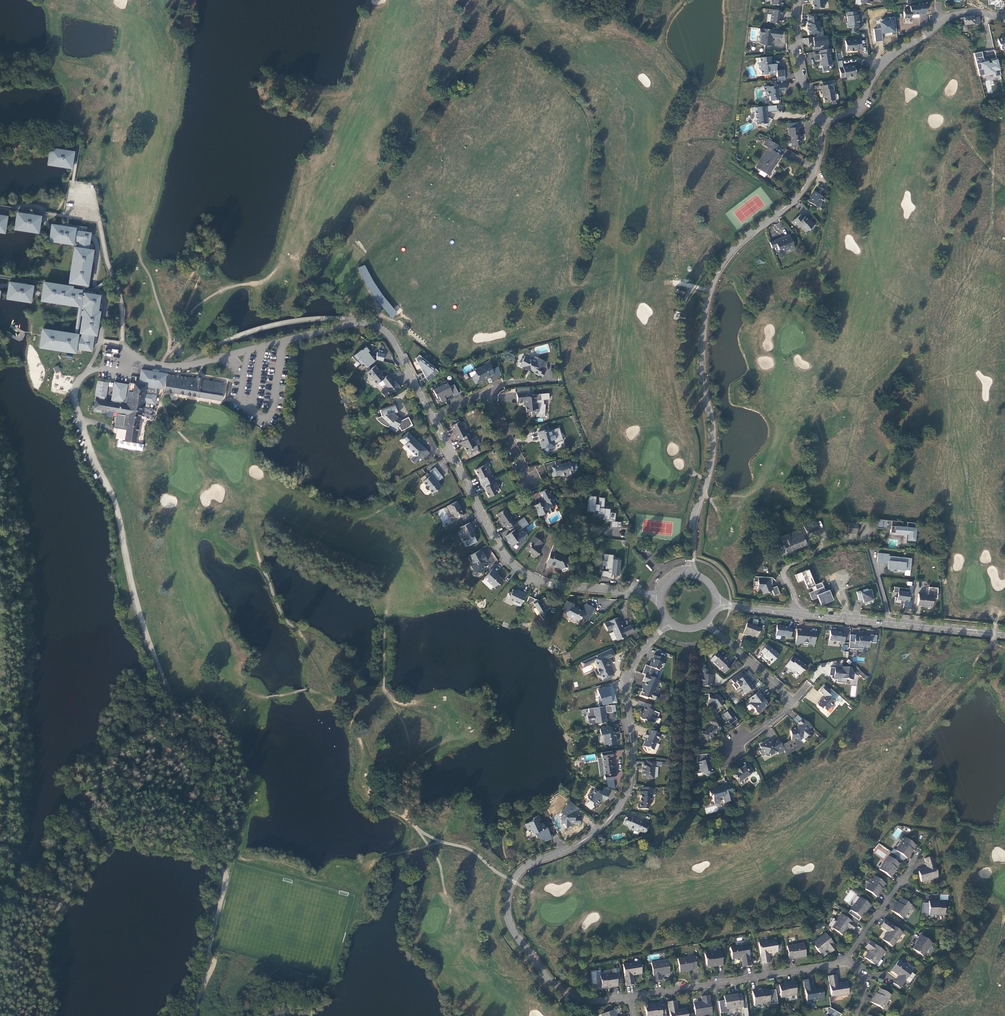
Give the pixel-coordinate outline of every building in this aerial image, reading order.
[(812,3),(813,3),(813,9),(824,8),(823,0),(812,0),(812,3)] [(926,12),(925,2),(919,3),(919,6),(910,6),(910,10),(903,11),(904,18),(910,18),(910,14),(911,14),(919,14),(925,14),(926,12)] [(782,15),(782,11),(769,9),(769,13),(771,14),(770,23),(780,24),(781,15),(782,15)] [(856,11),(846,12),(848,21),(846,23),(847,27),(848,28),(850,27),(851,34),(856,33),(855,27),(858,27),(858,23),(859,22),(858,15),(857,15),(856,11)] [(809,34),(820,33),(818,21),(817,21),(816,14),(808,14),(809,22),(807,22),(808,25),(807,26),(807,29),(808,29),(809,34)] [(979,23),(979,17),(973,18),(973,16),(963,17),(963,18),(960,18),(961,22),(961,23),(961,24),(962,24),(963,24),(964,23),(964,25),(967,24),(979,23)] [(892,25),(873,27),(874,37),(893,35),(892,25)] [(772,37),(773,38),(780,38),(781,31),(759,28),(758,36),(761,36),(760,44),(765,46),(771,45),(771,39),(771,38),(772,37)] [(809,38),(810,48),(830,44),(828,35),(809,38)] [(845,41),(846,51),(850,50),(850,51),(858,50),(857,49),(861,49),(860,39),(845,41)] [(831,52),(830,49),(820,50),(820,54),(821,62),(820,62),(820,65),(822,66),(832,65),(830,53),(831,52)] [(776,70),(776,68),(772,68),(772,64),(771,64),(770,56),(759,58),(760,62),(758,64),(758,69),(760,70),(761,75),(776,73),(776,76),(784,76),(784,70),(776,70)] [(843,68),(839,68),(841,78),(856,76),(854,66),(850,66),(850,65),(842,67),(843,68)] [(835,79),(822,82),(822,86),(820,86),(820,90),(821,90),(822,95),(823,95),(824,102),(835,100),(833,88),(832,84),(835,83),(835,79)] [(777,86),(764,87),(764,92),(766,91),(766,95),(767,96),(769,96),(770,100),(780,100),(780,95),(778,95),(778,92),(785,91),(785,84),(777,84),(777,86)] [(776,105),(766,106),(765,106),(766,117),(767,117),(766,112),(777,111),(776,105)] [(765,106),(751,107),(751,113),(755,112),(755,116),(753,121),(756,122),(756,124),(759,124),(766,127),(768,122),(770,123),(772,119),(767,117),(766,117),(765,106)] [(800,145),(802,144),(801,139),(803,139),(803,134),(799,134),(798,127),(788,128),(789,136),(791,136),(791,146),(800,145)] [(769,148),(756,167),(768,175),(781,156),(774,151),(778,145),(767,139),(764,145),(769,148)] [(71,168),(73,152),(49,149),(47,164),(71,168)] [(821,202),(824,198),(821,196),(825,190),(821,187),(817,193),(815,192),(808,201),(817,207),(819,207),(821,204),(821,202)] [(38,232),(40,217),(16,213),(14,229),(38,232)] [(801,214),(792,222),(795,225),(796,224),(799,227),(800,227),(805,233),(809,229),(811,229),(813,227),(814,225),(811,222),(810,222),(805,217),(804,218),(801,214)] [(70,279),(86,281),(90,250),(88,250),(89,243),(90,234),(75,231),(75,229),(51,225),(49,240),(73,244),(73,241),(79,242),(78,248),(75,248),(70,279)] [(770,242),(772,248),(777,246),(778,250),(783,248),(783,250),(785,251),(789,249),(790,251),(795,249),(789,234),(784,236),(784,237),(785,238),(776,241),(775,240),(770,242)] [(85,286),(87,287),(88,281),(93,251),(92,251),(93,244),(89,243),(88,250),(90,250),(86,281),(70,279),(69,284),(85,286)] [(371,282),(363,266),(358,268),(366,284),(376,299),(380,303),(391,317),(396,313),(381,296),(371,282)] [(30,302),(33,286),(8,283),(6,298),(30,302)] [(78,295),(79,290),(43,285),(40,300),(76,306),(77,301),(79,301),(80,295),(78,295)] [(79,306),(84,307),(84,310),(85,310),(86,306),(82,305),(83,294),(95,295),(95,292),(81,290),(80,295),(79,301),(79,306)] [(82,349),(91,351),(93,336),(96,336),(99,312),(97,312),(99,296),(95,295),(83,294),(82,305),(86,306),(85,310),(84,310),(80,336),(41,330),(39,346),(75,351),(75,348),(82,349)] [(376,360),(384,361),(385,353),(377,352),(376,360)] [(430,380),(438,373),(421,353),(413,360),(430,380)] [(521,359),(520,361),(521,363),(520,365),(523,367),(522,368),(531,372),(531,371),(539,375),(542,376),(544,373),(541,371),(543,368),(542,368),(545,362),(538,358),(536,362),(524,356),(523,358),(521,359)] [(472,377),(476,384),(477,384),(479,383),(480,382),(480,381),(490,376),(489,376),(494,374),(490,367),(492,366),(489,361),(484,363),(485,365),(484,366),(484,365),(474,370),(476,374),(472,377)] [(366,372),(375,383),(378,383),(380,386),(382,386),(385,384),(388,387),(384,390),(388,395),(401,388),(395,381),(393,383),(387,375),(384,378),(379,372),(380,371),(375,365),(371,369),(369,366),(366,369),(368,371),(366,372)] [(154,395),(155,388),(157,388),(159,373),(141,370),(139,384),(129,383),(126,404),(95,399),(93,409),(116,412),(114,428),(126,430),(124,441),(136,443),(142,402),(154,404),(156,395),(154,395)] [(164,389),(167,374),(159,373),(157,388),(164,389)] [(164,391),(221,401),(223,383),(200,380),(201,376),(197,375),(196,379),(167,374),(164,389),(164,391)] [(454,384),(449,387),(446,381),(441,383),(443,385),(433,390),(437,398),(439,397),(442,402),(446,400),(444,396),(448,395),(448,396),(452,394),(454,396),(458,393),(454,384)] [(545,404),(543,404),(543,400),(549,400),(548,393),(539,394),(539,395),(535,395),(535,394),(531,395),(531,392),(516,393),(517,402),(523,401),(523,403),(524,403),(525,403),(525,406),(526,412),(531,412),(531,415),(536,414),(536,417),(540,417),(540,418),(542,418),(542,417),(544,417),(545,404)] [(388,426),(389,425),(396,428),(397,426),(399,427),(401,431),(412,425),(408,417),(401,420),(401,419),(396,416),(396,417),(394,415),(393,413),(396,412),(394,405),(379,411),(382,417),(378,418),(378,419),(379,420),(380,420),(380,421),(381,421),(381,422),(382,422),(382,423),(383,423),(384,423),(384,424),(385,424),(386,425),(387,425),(388,425),(388,426)] [(145,407),(145,415),(152,416),(153,408),(145,407)] [(454,435),(457,440),(461,438),(467,435),(460,421),(451,426),(456,435),(454,435)] [(544,430),(538,432),(540,439),(541,439),(542,441),(540,442),(542,448),(544,448),(544,450),(547,452),(549,451),(549,449),(555,447),(554,446),(554,443),(554,442),(553,437),(552,437),(550,430),(548,430),(545,432),(544,430)] [(409,431),(401,438),(406,443),(408,442),(404,438),(409,433),(421,445),(422,444),(409,431)] [(422,444),(421,445),(409,433),(404,438),(408,442),(406,443),(405,444),(411,450),(411,452),(414,455),(418,459),(422,455),(428,449),(422,444)] [(470,433),(467,435),(461,438),(462,441),(461,442),(466,452),(470,450),(471,449),(473,452),(478,449),(470,433)] [(556,466),(555,461),(544,464),(546,472),(551,470),(553,477),(560,474),(561,476),(563,475),(564,477),(570,475),(571,473),(573,472),(572,472),(576,471),(576,470),(576,468),(577,468),(576,463),(574,464),(574,462),(573,461),(570,462),(569,462),(556,466)] [(479,479),(482,484),(493,478),(490,474),(488,475),(483,466),(475,470),(478,476),(479,475),(481,479),(479,479)] [(429,490),(433,495),(437,492),(438,489),(442,486),(438,481),(436,479),(440,476),(438,473),(439,472),(435,467),(430,471),(431,473),(425,477),(426,478),(423,481),(422,481),(426,486),(425,488),(427,490),(429,490)] [(493,478),(482,484),(484,488),(485,487),(487,491),(486,492),(489,497),(497,493),(492,483),(494,482),(493,478)] [(539,493),(543,500),(544,502),(540,503),(539,502),(533,506),(539,516),(548,512),(548,513),(554,510),(551,505),(557,502),(554,496),(552,497),(549,491),(546,489),(539,493)] [(620,510),(609,492),(608,500),(616,513),(620,510)] [(589,496),(587,511),(594,512),(593,518),(615,520),(616,513),(610,512),(611,509),(604,508),(605,498),(599,497),(598,504),(596,504),(597,496),(589,496)] [(459,517),(463,515),(456,501),(447,506),(451,514),(453,513),(454,516),(456,517),(459,515),(459,517)] [(507,529),(516,522),(506,508),(496,514),(499,519),(501,521),(500,522),(503,526),(504,526),(507,529)] [(902,521),(877,519),(876,528),(886,529),(886,527),(891,528),(890,532),(906,534),(905,543),(912,544),(912,541),(914,541),(916,528),(914,528),(914,523),(907,522),(907,527),(902,527),(902,521)] [(473,529),(470,522),(460,527),(466,540),(464,541),(466,546),(478,541),(472,529),(473,529)] [(849,523),(848,533),(856,534),(857,524),(849,523)] [(528,536),(522,528),(517,532),(515,529),(505,536),(508,540),(509,540),(512,544),(516,541),(519,545),(523,542),(522,540),(524,539),(528,536)] [(789,533),(796,549),(806,544),(810,542),(804,528),(801,530),(800,528),(789,533)] [(624,545),(626,535),(627,531),(623,530),(622,535),(611,532),(609,541),(624,545)] [(890,534),(904,536),(903,543),(905,543),(906,534),(890,532),(890,534)] [(782,554),(796,549),(789,533),(780,537),(783,543),(780,544),(781,547),(779,547),(782,554)] [(542,543),(534,536),(529,542),(532,543),(530,545),(530,547),(527,551),(531,553),(531,555),(534,557),(536,557),(541,550),(538,548),(542,543)] [(554,544),(551,551),(546,563),(550,565),(550,564),(554,566),(555,565),(558,566),(559,569),(560,568),(561,571),(563,571),(567,570),(567,568),(566,566),(565,563),(568,562),(566,557),(559,555),(560,554),(555,552),(558,545),(554,544)] [(479,573),(483,570),(485,562),(483,557),(485,556),(481,549),(468,556),(472,563),(471,566),(473,571),(479,573)] [(910,570),(912,559),(889,556),(889,554),(878,553),(877,561),(888,563),(887,569),(893,570),(894,567),(899,568),(899,571),(904,572),(905,570),(910,570)] [(620,576),(621,560),(613,559),(614,555),(604,554),(603,566),(606,566),(606,571),(602,571),(601,577),(611,578),(612,575),(620,576)] [(497,573),(492,569),(488,573),(484,578),(494,587),(498,583),(500,585),(503,581),(501,579),(502,579),(496,573),(497,573)] [(810,569),(795,574),(798,582),(804,580),(808,591),(809,591),(812,600),(818,598),(821,605),(834,600),(830,590),(825,591),(822,582),(815,585),(810,569)] [(773,578),(772,577),(754,576),(753,586),(757,586),(757,588),(761,588),(763,593),(771,590),(774,595),(779,593),(776,586),(771,588),(770,586),(771,585),(771,580),(773,578)] [(910,589),(894,587),(893,592),(898,592),(897,597),(895,597),(894,603),(900,604),(900,602),(904,602),(903,608),(911,609),(912,600),(908,600),(910,589)] [(937,599),(937,591),(937,588),(928,587),(928,595),(918,594),(917,605),(926,606),(926,607),(932,607),(933,598),(937,599)] [(520,606),(526,593),(522,591),(520,592),(513,589),(511,592),(508,593),(509,596),(508,599),(513,602),(514,603),(520,606)] [(860,590),(856,592),(859,600),(863,599),(864,603),(873,600),(872,593),(873,593),(872,589),(861,592),(860,590)] [(536,599),(529,596),(525,603),(528,604),(532,602),(543,620),(545,610),(546,610),(550,608),(544,597),(537,601),(536,599)] [(589,619),(595,608),(586,604),(582,611),(578,609),(575,607),(572,606),(573,604),(567,600),(562,609),(564,610),(565,609),(567,610),(565,614),(572,618),(573,620),(577,622),(580,616),(584,618),(585,617),(589,619)] [(626,635),(633,631),(631,625),(623,628),(618,617),(604,623),(607,631),(612,629),(617,640),(626,636),(626,635)] [(760,628),(746,623),(743,634),(748,636),(748,634),(753,636),(757,637),(760,628)] [(790,639),(791,628),(788,628),(788,627),(781,627),(781,626),(776,625),(775,636),(786,636),(786,638),(790,639)] [(804,630),(797,629),(795,645),(798,645),(799,642),(808,643),(808,644),(814,644),(816,632),(804,631),(804,630)] [(844,644),(845,634),(841,633),(835,632),(835,631),(830,630),(829,641),(840,642),(840,644),(844,644)] [(849,648),(858,649),(858,648),(863,649),(864,647),(869,647),(870,643),(876,643),(877,636),(870,635),(870,637),(865,637),(865,638),(859,637),(859,638),(855,637),(855,636),(850,635),(849,648)] [(779,655),(774,650),(773,651),(767,645),(760,652),(764,655),(763,655),(763,657),(766,659),(768,659),(772,663),(779,655)] [(593,660),(594,661),(595,662),(598,668),(597,670),(599,673),(601,674),(603,680),(613,675),(608,665),(609,664),(608,661),(607,662),(606,659),(614,655),(611,648),(587,659),(588,661),(589,660),(590,662),(593,660)] [(726,672),(731,666),(728,663),(729,662),(724,657),(723,658),(720,655),(713,663),(725,673),(726,672)] [(649,671),(647,676),(652,677),(654,673),(655,669),(659,671),(661,667),(662,668),(664,664),(662,663),(664,660),(655,656),(652,663),(651,662),(649,667),(650,667),(649,671)] [(793,656),(785,666),(789,669),(789,668),(795,673),(796,672),(800,675),(802,671),(804,671),(807,667),(793,656)] [(830,667),(829,676),(831,676),(831,679),(841,680),(841,679),(853,680),(854,672),(849,671),(850,668),(842,667),(842,669),(841,672),(837,672),(838,668),(830,667)] [(709,675),(709,672),(706,670),(701,669),(701,674),(702,675),(701,686),(711,687),(711,683),(712,683),(713,675),(709,675)] [(857,674),(865,679),(868,675),(859,670),(857,674)] [(740,672),(730,679),(734,684),(732,685),(736,690),(739,687),(741,688),(746,694),(754,687),(750,681),(749,681),(747,679),(745,679),(740,672)] [(661,684),(662,682),(652,677),(647,676),(645,675),(642,681),(645,683),(644,687),(642,687),(641,689),(643,690),(640,696),(647,699),(649,698),(653,700),(655,699),(656,696),(656,694),(654,694),(659,683),(661,684)] [(831,692),(824,686),(819,692),(825,697),(822,701),(820,701),(818,704),(817,706),(821,709),(822,708),(826,711),(830,707),(832,707),(834,704),(832,703),(835,700),(828,695),(831,692)] [(706,696),(708,699),(706,700),(706,703),(707,705),(712,705),(715,710),(723,704),(722,703),(723,702),(718,695),(709,694),(709,692),(703,691),(702,692),(702,694),(703,696),(706,696)] [(764,698),(759,691),(749,699),(752,703),(749,705),(752,709),(754,709),(756,713),(758,713),(761,711),(762,709),(768,705),(763,699),(764,698)] [(654,707),(645,703),(643,707),(644,708),(640,717),(641,719),(644,720),(644,721),(644,722),(647,723),(648,723),(648,722),(649,722),(653,724),(655,723),(659,713),(653,711),(654,707)] [(611,705),(593,708),(588,708),(589,713),(587,715),(588,721),(590,723),(595,722),(595,723),(601,722),(602,723),(604,721),(606,721),(604,712),(606,712),(608,713),(612,712),(612,711),(611,705)] [(734,717),(729,710),(727,711),(723,714),(728,721),(727,721),(730,725),(736,720),(734,717)] [(793,720),(797,724),(802,720),(797,715),(793,720)] [(723,729),(715,718),(710,721),(713,725),(701,734),(707,741),(711,738),(712,738),(715,736),(715,735),(719,732),(719,731),(723,729)] [(800,740),(802,738),(804,739),(806,737),(808,740),(811,737),(809,734),(810,732),(808,731),(812,727),(802,719),(802,720),(797,724),(797,725),(798,727),(796,729),(797,730),(796,731),(793,731),(793,730),(790,731),(791,740),(781,745),(784,750),(787,755),(798,749),(803,744),(799,740),(800,740)] [(604,744),(616,743),(614,732),(612,732),(611,727),(600,728),(600,734),(603,734),(604,744)] [(661,734),(649,729),(648,733),(646,732),(644,737),(647,738),(646,741),(645,741),(643,746),(646,747),(647,751),(651,750),(653,750),(656,743),(658,742),(661,734)] [(778,754),(784,750),(781,745),(778,740),(773,743),(772,741),(766,743),(766,742),(762,744),(763,746),(760,747),(762,750),(759,751),(762,756),(765,755),(767,753),(769,754),(770,756),(777,752),(778,754)] [(611,751),(601,752),(601,757),(597,758),(600,775),(604,775),(604,780),(607,779),(613,778),(615,778),(615,773),(612,773),(610,756),(612,756),(611,751)] [(707,760),(706,754),(697,755),(696,763),(698,762),(700,769),(699,771),(701,772),(702,775),(705,774),(708,776),(710,773),(712,772),(711,767),(712,766),(709,764),(708,759),(707,760)] [(655,762),(646,761),(646,765),(643,765),(643,769),(642,769),(642,773),(643,773),(642,778),(648,778),(649,779),(651,779),(652,778),(653,778),(654,766),(655,766),(661,766),(662,762),(655,762)] [(736,772),(732,775),(739,783),(751,775),(750,774),(753,771),(752,770),(748,764),(745,767),(744,766),(741,769),(740,768),(735,771),(736,772)] [(733,798),(729,783),(721,785),(722,786),(713,788),(713,790),(709,791),(710,796),(712,796),(714,804),(720,802),(720,800),(723,799),(724,803),(729,802),(728,799),(733,798)] [(648,809),(648,805),(652,802),(652,801),(651,800),(651,798),(650,797),(650,796),(652,795),(652,792),(653,793),(653,788),(642,787),(641,791),(640,791),(639,796),(640,796),(640,803),(639,803),(638,804),(637,807),(638,809),(648,809)] [(608,792),(602,791),(599,790),(598,792),(595,789),(591,793),(589,793),(587,796),(587,798),(589,799),(588,800),(585,804),(591,809),(595,804),(596,805),(601,800),(599,799),(601,797),(602,798),(606,799),(608,793),(608,792)] [(578,823),(580,823),(580,820),(577,817),(573,817),(573,814),(574,814),(579,808),(569,800),(566,803),(568,804),(561,812),(563,814),(561,817),(561,823),(564,823),(566,827),(571,825),(571,823),(578,823)] [(543,839),(544,842),(552,839),(551,836),(550,836),(548,831),(546,827),(545,828),(544,824),(540,826),(539,823),(538,821),(541,820),(539,815),(533,818),(532,821),(525,824),(526,826),(528,830),(530,829),(532,834),(534,833),(536,838),(540,836),(541,839),(543,839)] [(632,819),(626,816),(623,822),(629,824),(628,827),(629,828),(630,829),(633,830),(634,830),(639,832),(640,830),(646,833),(648,826),(643,823),(643,822),(632,817),(632,819)] [(905,838),(896,851),(906,858),(907,859),(910,853),(912,850),(915,845),(905,838)] [(906,858),(896,851),(894,849),(891,852),(904,861),(906,858)] [(889,856),(879,869),(891,877),(894,872),(896,868),(899,864),(889,856)] [(938,877),(932,857),(924,859),(927,867),(918,870),(921,882),(938,877)] [(874,876),(865,889),(876,897),(880,892),(879,891),(882,888),(885,884),(874,876)] [(871,905),(859,897),(850,910),(861,918),(864,913),(866,910),(867,910),(871,905)] [(891,911),(902,919),(912,906),(901,898),(898,903),(896,906),(895,906),(891,911)] [(923,915),(944,915),(944,902),(939,902),(935,902),(935,901),(928,901),(928,903),(923,903),(923,915)] [(834,920),(832,920),(827,927),(831,932),(833,929),(843,936),(848,929),(852,932),(857,925),(855,924),(858,921),(853,917),(850,920),(841,914),(836,921),(834,920)] [(902,933),(885,920),(880,927),(888,932),(882,940),(892,947),(902,933)] [(830,953),(837,948),(825,933),(818,939),(819,940),(813,945),(820,954),(827,949),(830,953)] [(923,956),(932,943),(921,935),(917,940),(918,941),(916,944),(912,949),(923,956)] [(776,940),(758,942),(762,964),(770,963),(768,954),(777,952),(777,951),(782,950),(781,945),(776,945),(776,940)] [(885,952),(870,941),(865,947),(869,950),(864,957),(878,967),(882,961),(880,959),(885,952)] [(806,957),(804,943),(787,946),(789,959),(792,958),(799,957),(799,958),(806,957)] [(743,967),(751,966),(747,944),(730,947),(732,959),(741,958),(743,967)] [(722,965),(720,952),(705,954),(707,967),(712,966),(716,965),(716,966),(722,965)] [(695,956),(678,959),(680,972),(687,971),(687,970),(693,969),(697,968),(695,956)] [(893,983),(900,988),(912,971),(898,960),(891,970),(899,976),(893,983)] [(622,964),(626,986),(634,984),(632,975),(642,974),(640,961),(622,964)] [(651,963),(654,981),(662,980),(661,975),(670,974),(668,962),(660,963),(660,961),(651,963)] [(621,984),(619,970),(615,970),(616,973),(612,973),(600,975),(602,988),(607,987),(611,986),(611,987),(618,986),(617,984),(621,984)] [(836,975),(828,976),(831,998),(849,995),(847,982),(837,984),(836,975)] [(811,979),(803,980),(807,1002),(824,999),(822,987),(813,988),(811,979)] [(781,998),(797,995),(794,982),(788,983),(784,984),(779,985),(781,998)] [(871,1002),(883,1009),(891,995),(880,989),(877,994),(875,997),(874,997),(871,1002)] [(752,991),(754,1005),(770,1003),(770,1004),(778,1003),(776,990),(768,991),(768,990),(762,991),(758,991),(758,990),(752,991)] [(724,996),(726,1010),(743,1007),(741,994),(738,995),(731,996),(731,995),(724,996)] [(712,1014),(709,995),(701,997),(702,1002),(693,1003),(695,1015),(703,1014),(703,1015),(712,1014)] [(668,1002),(670,1015),(688,1015),(686,1008),(677,1010),(676,1001),(668,1002)] [(664,1005),(661,1005),(660,1004),(651,1005),(645,1006),(646,1015),(666,1015),(664,1005)] [(825,1014),(823,1015),(839,1015),(841,1014),(829,1008),(826,1008),(827,1013),(825,1015),(825,1014)]
